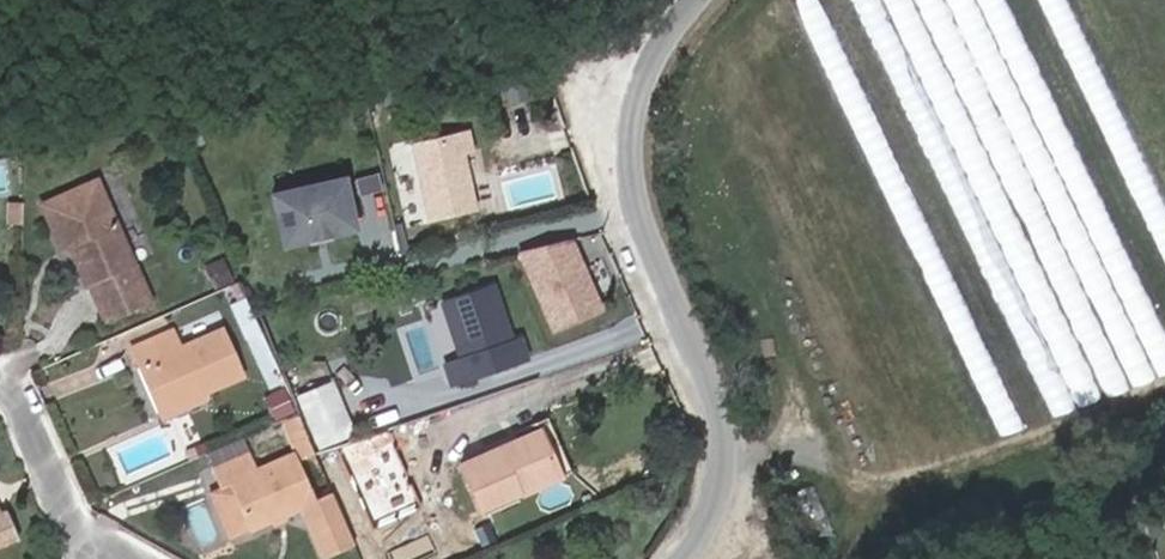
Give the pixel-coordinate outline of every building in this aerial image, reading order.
[(427,162),(443,237),(488,227),(475,168),(487,165),(483,149),(427,162)] [(102,178),(48,199),(66,245),(75,242),(89,281),(95,280),(109,315),(151,299),(102,178)] [(359,194),(286,208),(296,259),(323,254),(346,249),(369,245),(359,194)] [(31,199),(19,199),(18,217),(30,217),(31,199)] [(324,259),(347,255),(346,249),(323,254),(324,259)] [(615,340),(587,269),(536,277),(569,358),(615,340)] [(497,306),(452,326),(474,380),(455,387),(463,406),(482,397),(535,377),(527,357),(520,360),(497,306)] [(432,333),(455,387),(474,380),(452,326),(432,333)] [(145,371),(141,372),(161,417),(250,379),(230,333),(187,352),(180,334),(137,353),(145,371)] [(337,390),(303,405),(323,456),(359,443),(337,390)] [(306,423),(292,428),(301,450),(305,461),(307,460),(311,470),(323,466),(315,444),(306,423)] [(557,441),(546,446),(564,484),(517,502),(521,512),(524,517),(579,494),(557,441)] [(485,526),(521,512),(517,502),(564,484),(546,446),(466,480),(485,526)] [(339,481),(369,558),(398,558),(411,554),(402,532),(422,525),(394,457),(339,481)] [(215,480),(223,498),(232,494),(251,539),(318,511),(298,463),(261,477),(255,464),(215,480)] [(231,548),(251,539),(232,494),(223,498),(212,502),(231,548)] [(6,508),(0,510),(0,547),(19,539),(6,508)]
